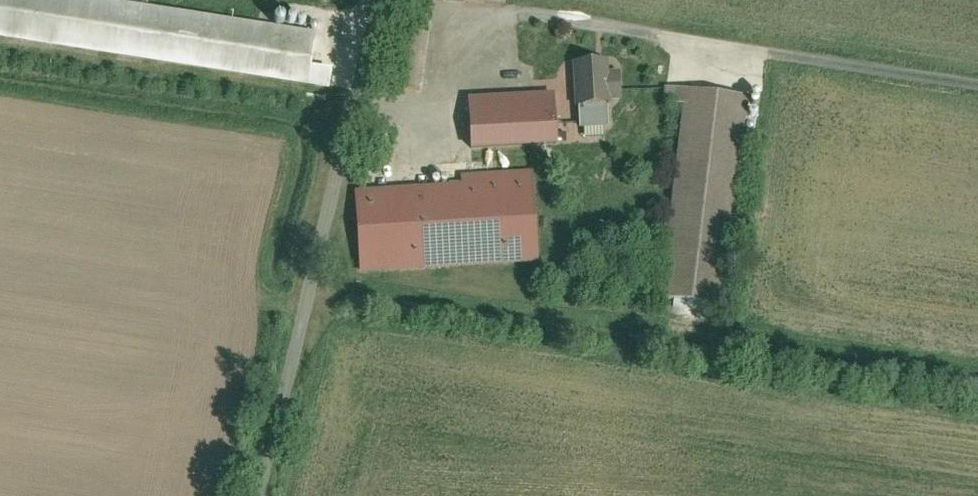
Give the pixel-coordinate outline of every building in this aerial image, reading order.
[(317,35),(258,25),(98,0),(0,0),(0,38),(305,86),(318,88),(320,71),(312,70),(317,35)] [(609,63),(574,64),(576,108),(580,107),(609,106),(611,106),(609,63)] [(533,105),(569,103),(568,88),(532,90),(532,96),(533,105)] [(725,307),(749,98),(665,89),(663,104),(682,107),(673,188),(672,200),(661,299),(675,301),(709,305),(725,307)] [(450,100),(453,156),(535,151),(535,144),(577,142),(574,103),(569,103),(533,105),(532,96),(450,100)] [(609,106),(580,107),(581,133),(610,132),(609,106)] [(474,164),(475,176),(499,175),(498,162),(474,164)] [(355,193),(361,276),(540,263),(534,172),(499,175),(475,176),(471,177),(472,184),(364,192),(355,193)] [(672,200),(673,188),(664,187),(663,199),(672,200)] [(709,305),(675,301),(674,309),(708,313),(709,305)]
